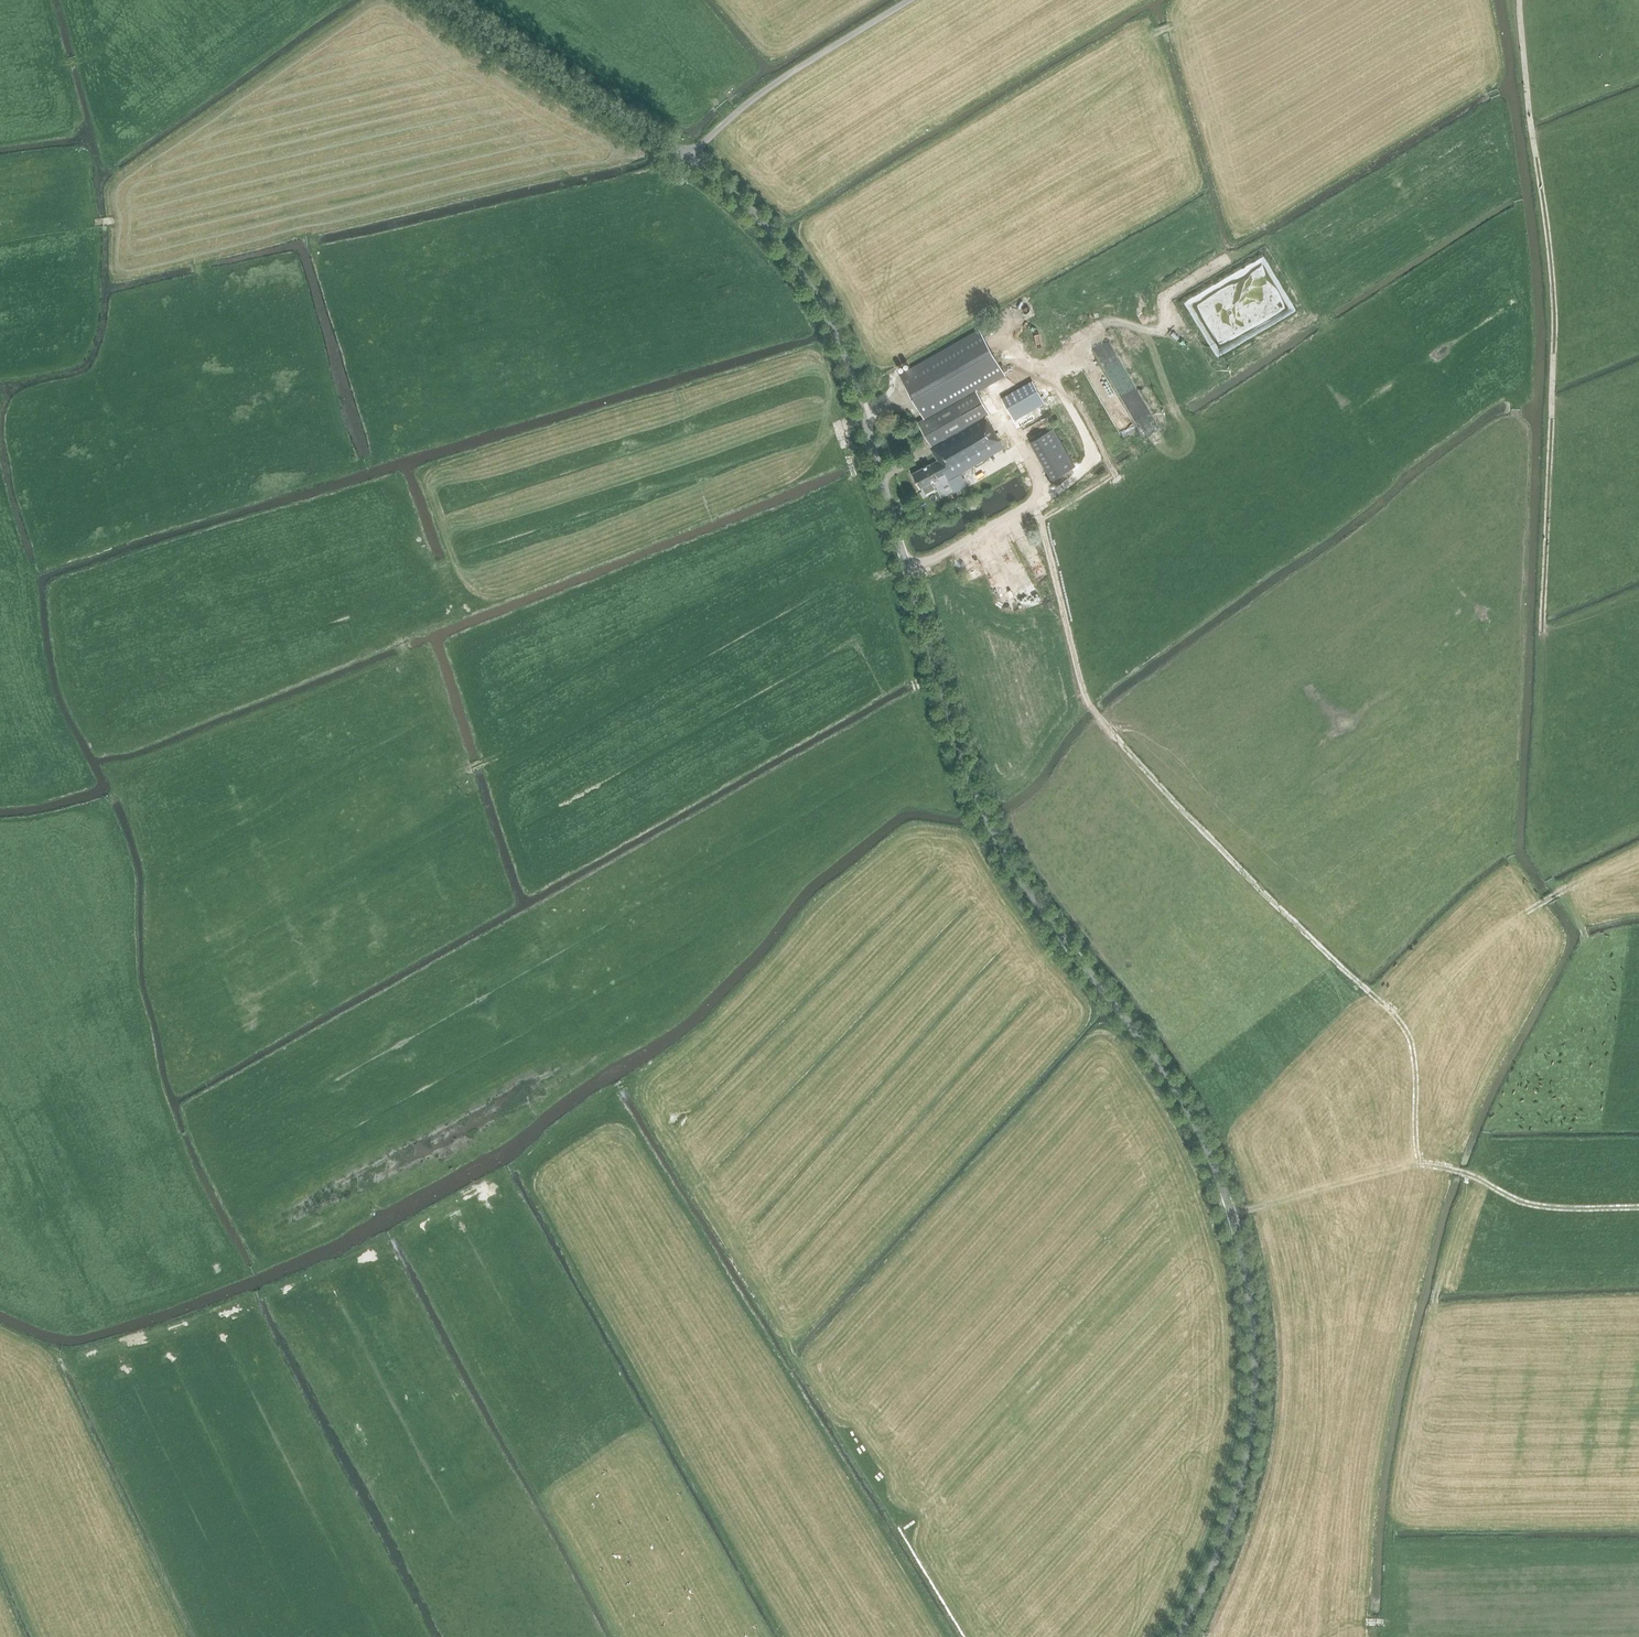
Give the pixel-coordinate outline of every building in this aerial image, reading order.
[(899,374),(898,374),(924,421),(918,424),(927,439),(931,446),(931,447),(986,416),(989,414),(976,391),(977,391),(1005,375),(979,329),(899,374)] [(1031,381),(1001,397),(1012,417),(1042,400),(1031,381)] [(1119,424),(1124,437),(1136,433),(1131,419),(1119,424)] [(1030,441),(1051,480),(1076,466),(1054,428),(1030,441)] [(929,464),(912,473),(920,487),(922,487),(925,493),(935,489),(931,482),(937,478),(929,464)]
